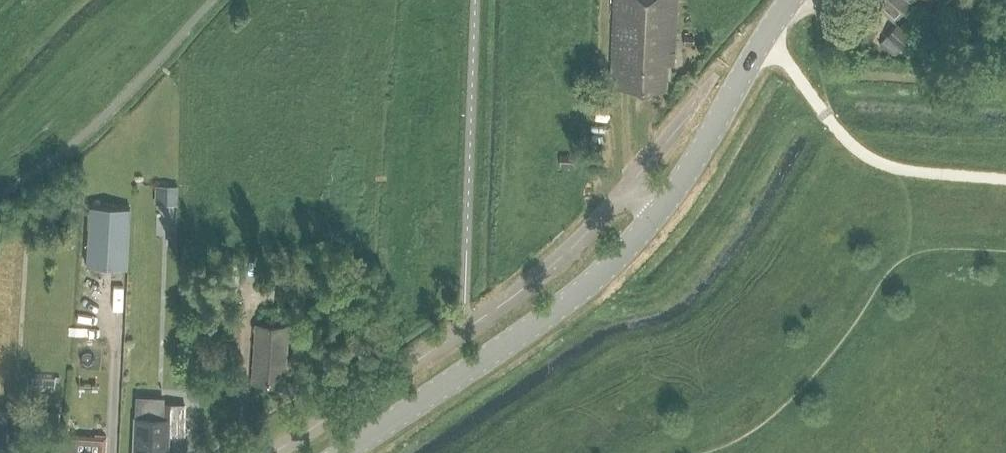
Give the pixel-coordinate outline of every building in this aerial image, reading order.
[(613,91),(666,93),(667,68),(675,67),(678,0),(616,0),(613,91)] [(911,5),(906,0),(868,0),(894,24),(911,5)] [(904,53),(915,40),(899,26),(888,38),(904,53)] [(693,36),(683,36),(683,48),(693,48),(693,36)] [(560,155),(559,166),(575,168),(575,156),(560,155)] [(155,186),(155,206),(176,207),(176,186),(155,186)] [(90,207),(87,267),(127,269),(130,209),(90,207)] [(285,383),(289,328),(256,325),(252,378),(260,379),(259,384),(278,386),(278,382),(285,383)] [(187,396),(191,400),(200,400),(200,387),(187,387),(187,396)] [(135,452),(169,452),(169,436),(184,437),(185,407),(185,405),(164,404),(164,406),(163,421),(136,420),(135,452)] [(48,412),(46,425),(58,427),(60,413),(48,412)]
